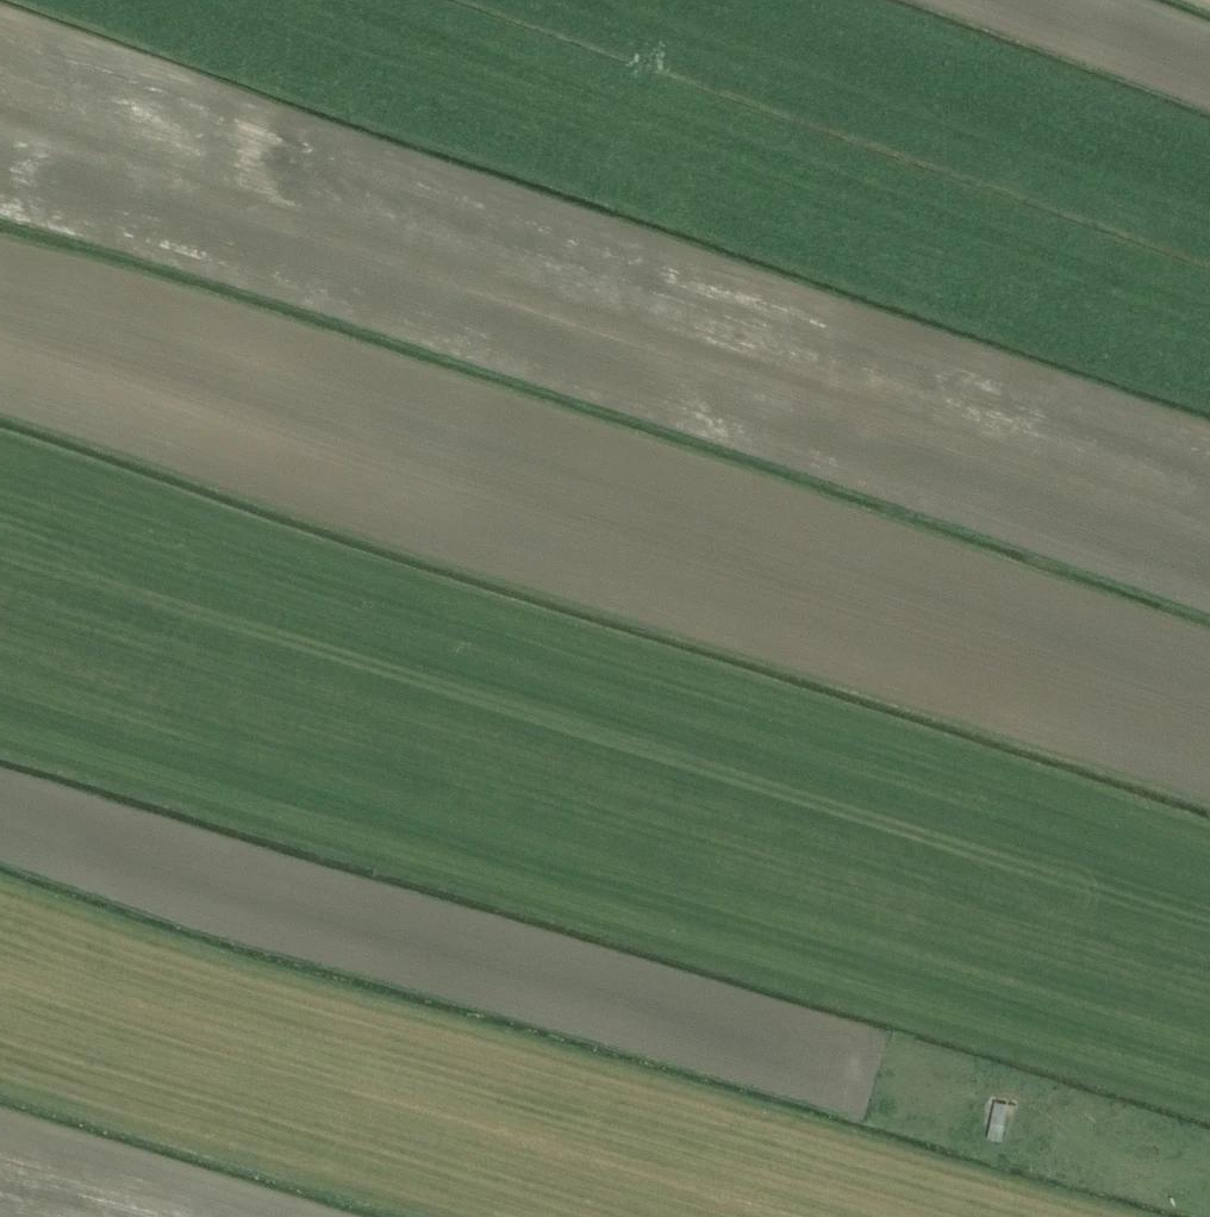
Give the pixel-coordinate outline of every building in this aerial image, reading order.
[(1004,1146),(1010,1113),(995,1110),(989,1143),(1004,1146)]
